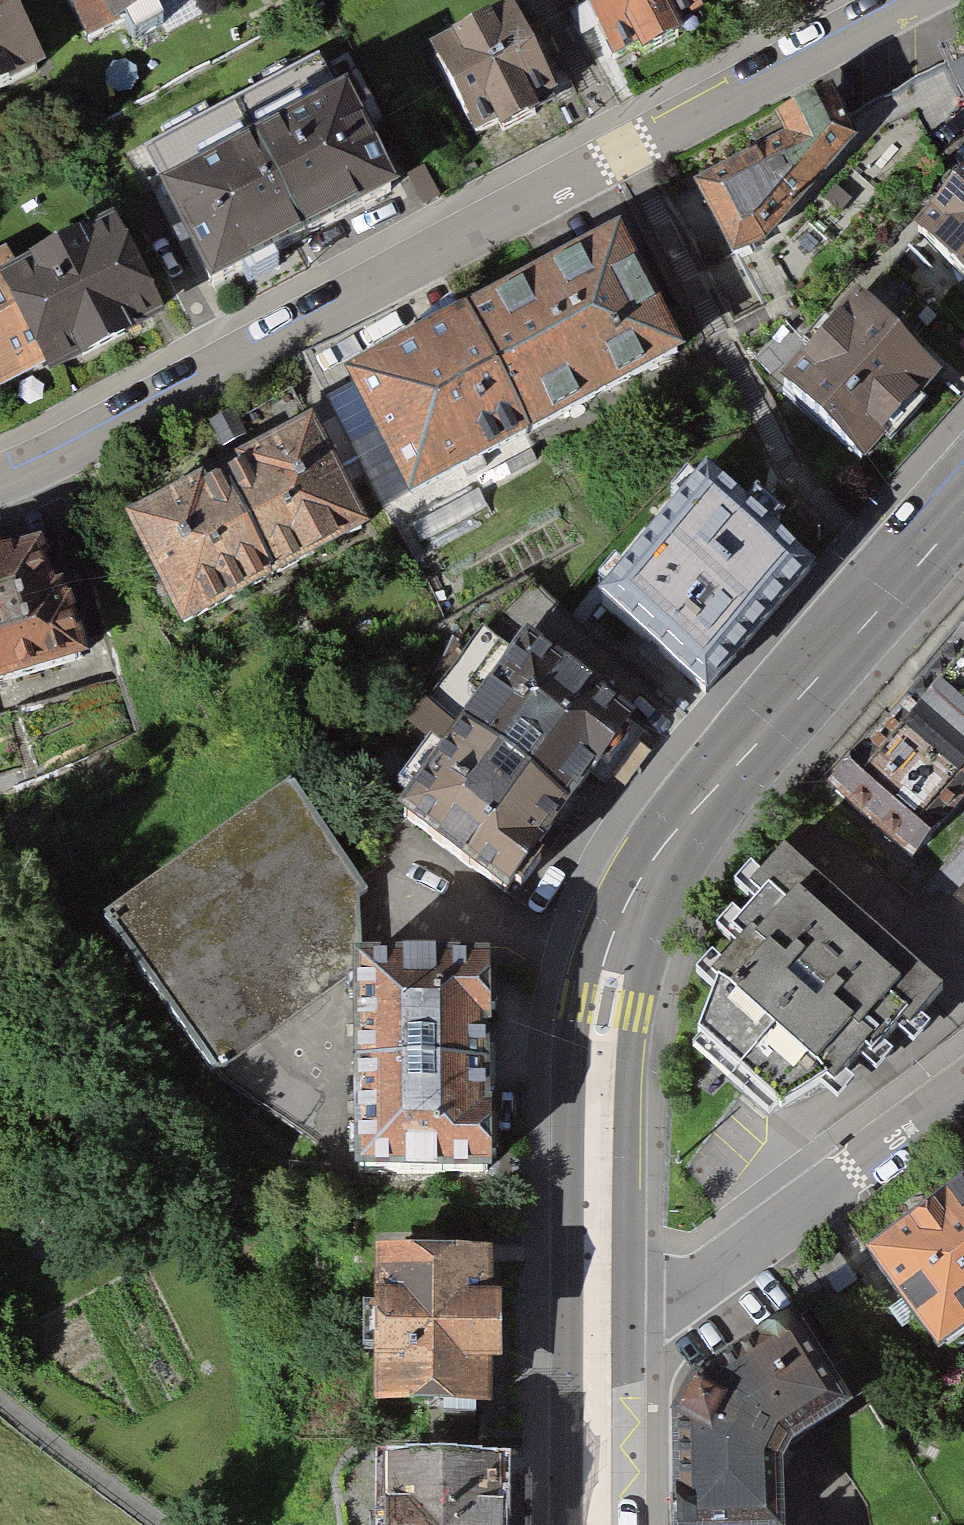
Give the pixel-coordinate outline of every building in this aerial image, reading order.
[(44,67),(7,0),(0,0),(0,91),(44,67)] [(158,0),(73,0),(93,36),(158,0)] [(481,134),(561,90),(511,0),(510,0),(431,43),(481,134)] [(623,69),(710,22),(698,0),(586,0),(623,69)] [(235,94),(303,239),(394,191),(320,51),(235,94)] [(781,125),(687,171),(732,250),(773,223),(863,122),(831,77),(774,107),(781,125)] [(303,239),(235,94),(144,142),(213,284),(303,239)] [(424,163),(407,172),(424,205),(441,196),(424,163)] [(917,230),(963,275),(963,170),(917,230)] [(18,258),(5,264),(47,351),(55,367),(165,312),(115,209),(18,258)] [(588,233),(434,320),(508,446),(659,361),(588,233)] [(5,264),(18,258),(9,242),(0,247),(0,380),(47,351),(5,264)] [(860,294),(778,386),(858,456),(939,363),(860,294)] [(508,446),(434,320),(314,390),(388,516),(508,446)] [(275,418),(179,475),(246,588),(342,532),(275,418)] [(692,462),(588,590),(709,687),(812,558),(692,462)] [(179,475),(87,532),(156,641),(246,588),(179,475)] [(70,662),(56,613),(34,619),(12,546),(0,549),(0,683),(70,662)] [(904,697),(963,749),(963,625),(904,697)] [(643,718),(527,627),(463,715),(576,798),(643,718)] [(904,697),(826,779),(916,856),(963,797),(963,749),(904,697)] [(576,798),(463,715),(396,814),(509,892),(576,798)] [(361,884),(295,790),(108,927),(218,1070),(356,969),(356,951),(355,941),(362,941),(361,884)] [(916,976),(787,856),(697,952),(694,1026),(761,1090),(816,1083),(916,976)] [(963,903),(963,883),(954,895),(963,903)] [(356,969),(357,1053),(493,1051),(491,947),(356,951),(356,969)] [(493,1051),(357,1053),(359,1174),(494,1168),(493,1051)] [(939,1349),(963,1330),(963,1177),(867,1248),(939,1349)] [(454,1245),(321,1256),(325,1418),(454,1410),(454,1245)] [(779,1455),(789,1439),(850,1402),(792,1309),(689,1370),(673,1408),(672,1524),(783,1524),(779,1455)] [(338,1473),(339,1524),(475,1524),(474,1471),(338,1473)]
